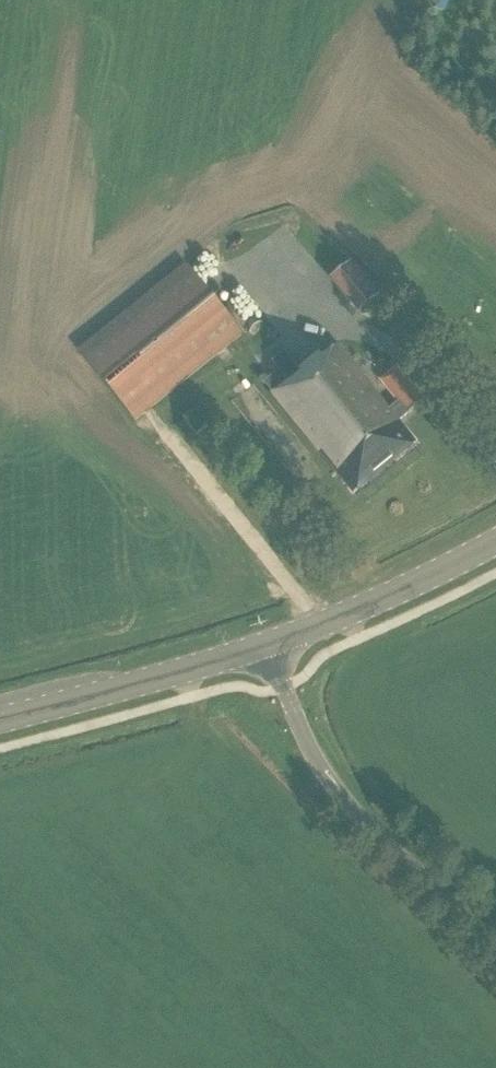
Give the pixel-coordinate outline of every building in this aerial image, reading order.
[(187,264),(80,350),(137,420),(243,333),(187,264)] [(375,296),(350,265),(332,281),(356,311),(375,296)] [(401,370),(384,383),(403,407),(394,414),(338,344),(323,356),(320,352),(299,369),(285,352),(274,361),(281,370),(268,380),(265,376),(261,379),(264,384),(265,383),(272,391),(272,392),(355,494),(418,443),(400,420),(408,413),(409,414),(426,401),(401,370)] [(196,411),(185,419),(198,435),(209,426),(196,411)]
